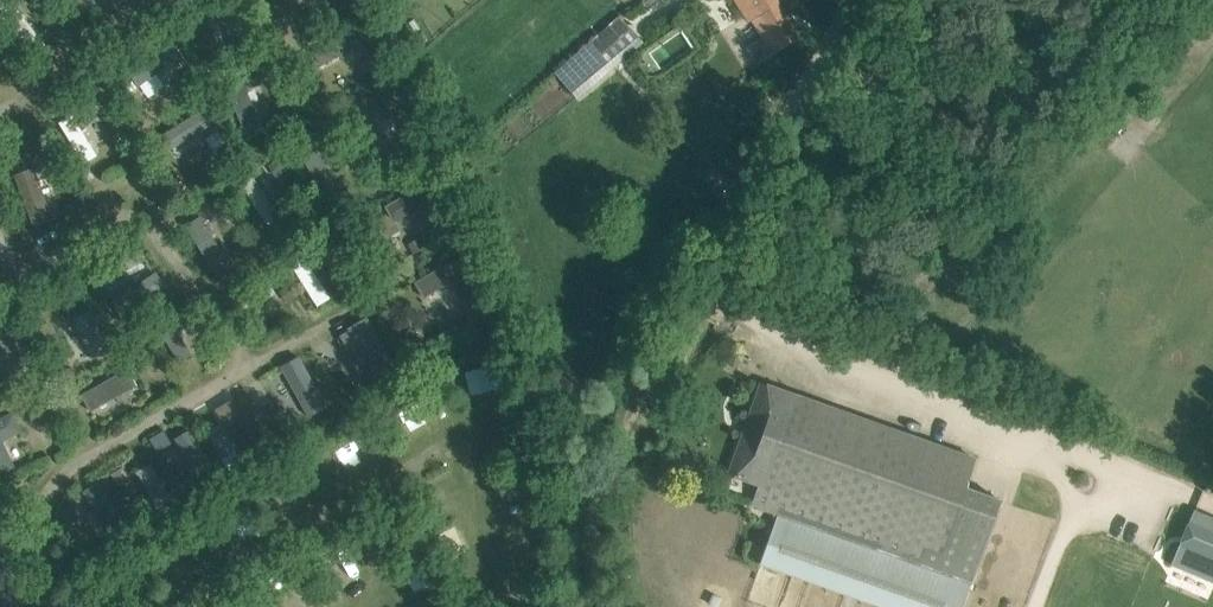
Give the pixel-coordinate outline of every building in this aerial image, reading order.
[(76,13),(95,2),(93,0),(69,0),(76,13)] [(749,22),(752,20),(763,37),(747,47),(757,63),(773,53),(799,37),(778,3),(782,0),(734,0),(749,22)] [(555,71),(577,97),(642,41),(620,15),(555,71)] [(172,42),(140,57),(147,72),(179,57),(172,42)] [(245,136),(265,129),(248,80),(228,87),(245,136)] [(165,127),(173,144),(210,127),(201,110),(165,127)] [(83,129),(70,133),(79,162),(92,158),(83,129)] [(313,135),(296,146),(322,186),(339,175),(313,135)] [(13,172),(28,225),(48,219),(34,166),(13,172)] [(241,182),(265,223),(278,215),(254,175),(241,182)] [(391,220),(417,208),(410,192),(384,204),(391,220)] [(210,266),(226,255),(198,214),(182,225),(210,266)] [(315,306),(330,298),(306,255),(291,263),(315,306)] [(149,258),(107,281),(123,310),(165,287),(149,258)] [(434,326),(472,309),(450,260),(413,277),(434,326)] [(89,309),(74,315),(87,346),(102,339),(89,309)] [(20,365),(5,324),(0,326),(0,372),(20,365)] [(264,371),(289,424),(323,408),(298,355),(264,371)] [(128,369),(78,389),(85,406),(135,386),(128,369)] [(462,378),(468,398),(494,390),(488,370),(462,378)] [(348,374),(337,381),(345,395),(356,388),(348,374)] [(761,382),(728,474),(759,485),(791,393),(761,382)] [(93,418),(140,400),(136,388),(89,406),(93,418)] [(759,485),(751,505),(777,514),(759,563),(882,606),(964,606),(1003,498),(965,485),(974,459),(791,393),(759,485)] [(237,404),(223,411),(240,447),(255,441),(237,404)] [(393,419),(412,440),(428,426),(408,405),(393,419)] [(163,438),(178,481),(207,472),(193,428),(163,438)] [(154,507),(171,495),(149,462),(131,473),(154,507)] [(1189,521),(1171,564),(1212,582),(1212,531),(1189,521)] [(319,569),(344,588),(357,570),(332,551),(319,569)]
